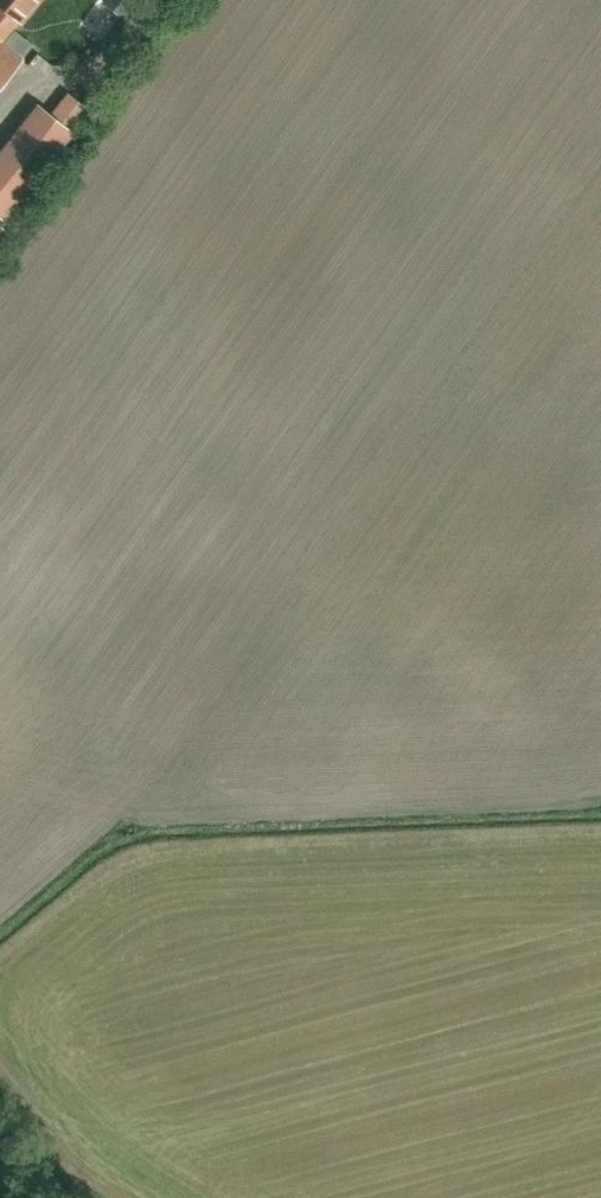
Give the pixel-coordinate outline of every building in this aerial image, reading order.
[(0,43),(36,0),(0,0),(0,42),(0,43)] [(0,42),(0,83),(20,59),(0,43),(0,42)] [(0,149),(0,214),(3,216),(70,133),(36,105),(0,149)]
